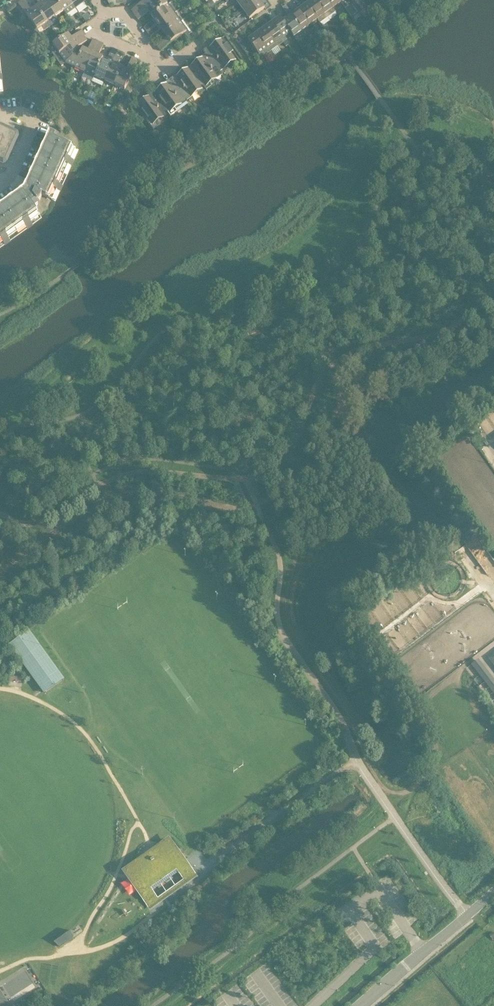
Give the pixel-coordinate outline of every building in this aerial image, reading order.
[(49,28),(35,8),(31,10),(23,0),(18,4),(40,34),(49,28)] [(35,8),(49,28),(58,21),(55,17),(43,0),(35,0),(39,5),(35,8)] [(55,17),(64,11),(56,0),(43,0),(55,17)] [(69,0),(56,0),(64,11),(67,15),(75,9),(69,0)] [(75,9),(85,2),(83,0),(69,0),(75,9)] [(135,16),(156,0),(139,0),(142,3),(131,11),(135,16)] [(164,0),(156,0),(135,16),(138,20),(149,13),(151,17),(167,5),(164,0)] [(243,11),(242,9),(238,12),(241,16),(245,13),(249,19),(265,8),(259,0),(243,11)] [(238,3),(242,9),(243,11),(259,0),(243,0),(238,3)] [(298,10),(309,25),(312,26),(316,23),(316,20),(317,19),(306,4),(307,3),(305,0),(303,0),(301,1),(304,6),(298,10)] [(317,19),(320,24),(328,18),(315,0),(312,0),(307,3),(306,4),(317,19)] [(328,18),(336,12),(333,8),(327,0),(315,0),(328,18)] [(333,8),(334,7),(336,9),(338,9),(342,6),(340,3),(341,2),(339,0),(327,0),(333,8)] [(385,0),(380,4),(383,8),(384,9),(389,5),(388,4),(385,0)] [(171,3),(167,5),(151,17),(154,21),(144,28),(147,33),(177,12),(171,3)] [(288,17),(283,21),(282,21),(291,32),(290,33),(293,37),(301,31),(290,15),(292,14),(289,10),(285,13),(288,17)] [(298,10),(292,14),(290,15),(301,31),(309,25),(298,10)] [(183,21),(177,12),(147,33),(151,38),(161,30),(164,34),(183,21)] [(87,13),(82,17),(86,21),(90,18),(87,13)] [(285,37),(290,33),(291,32),(282,21),(283,21),(280,17),(272,23),(283,38),(281,40),(283,43),(287,40),(285,37)] [(362,18),(357,21),(361,26),(365,22),(362,18)] [(192,33),(183,21),(164,34),(167,38),(156,46),(160,51),(182,35),(184,39),(192,33)] [(278,47),(283,43),(281,40),(283,38),(272,23),(264,28),(278,47)] [(272,52),(278,47),(264,28),(256,34),(267,49),(265,51),(268,55),(272,52)] [(48,48),(55,57),(84,37),(86,36),(82,31),(72,38),(68,34),(48,48)] [(261,59),(268,55),(265,51),(267,49),(256,34),(248,40),(261,59)] [(87,41),(84,37),(55,57),(61,66),(65,63),(75,68),(83,50),(81,52),(78,48),(87,41)] [(211,45),(204,50),(221,74),(222,74),(219,71),(230,63),(233,67),(240,62),(223,38),(212,46),(211,45)] [(87,52),(83,50),(75,68),(85,72),(98,42),(93,40),(87,52)] [(247,41),(241,45),(245,50),(251,46),(247,41)] [(104,45),(98,42),(85,72),(95,77),(103,59),(98,57),(104,45)] [(104,81),(118,51),(112,49),(107,61),(103,59),(95,77),(104,81)] [(210,82),(221,74),(204,50),(203,50),(206,53),(199,58),(200,60),(189,68),(206,90),(212,85),(210,82)] [(123,54),(118,51),(104,81),(114,85),(122,68),(118,66),(123,54)] [(312,52),(307,56),(310,60),(311,62),(316,58),(315,57),(312,52)] [(122,68),(114,85),(125,90),(138,60),(132,58),(127,70),(122,68)] [(199,95),(206,90),(189,68),(179,75),(178,74),(171,79),(186,100),(197,92),(199,95)] [(188,103),(186,100),(171,79),(164,84),(165,86),(154,93),(153,92),(170,116),(188,103)] [(170,116),(153,92),(146,97),(147,99),(136,107),(153,130),(160,125),(157,121),(168,113),(170,116)] [(19,136),(18,131),(0,123),(0,162),(3,164),(8,162),(19,136)] [(52,200),(57,189),(59,190),(62,186),(59,184),(68,164),(71,165),(73,161),(70,159),(75,148),(57,140),(59,137),(52,134),(29,186),(24,184),(22,188),(18,191),(21,195),(0,210),(0,243),(3,241),(5,243),(9,240),(7,238),(26,225),(27,227),(32,224),(30,222),(39,215),(34,208),(39,205),(38,202),(40,201),(42,196),(52,200)] [(493,694),(493,683),(477,661),(472,665),(493,694)] [(149,907),(159,900),(150,888),(176,870),(185,882),(194,875),(173,845),(153,859),(151,856),(148,858),(150,861),(128,877),(149,907)]
